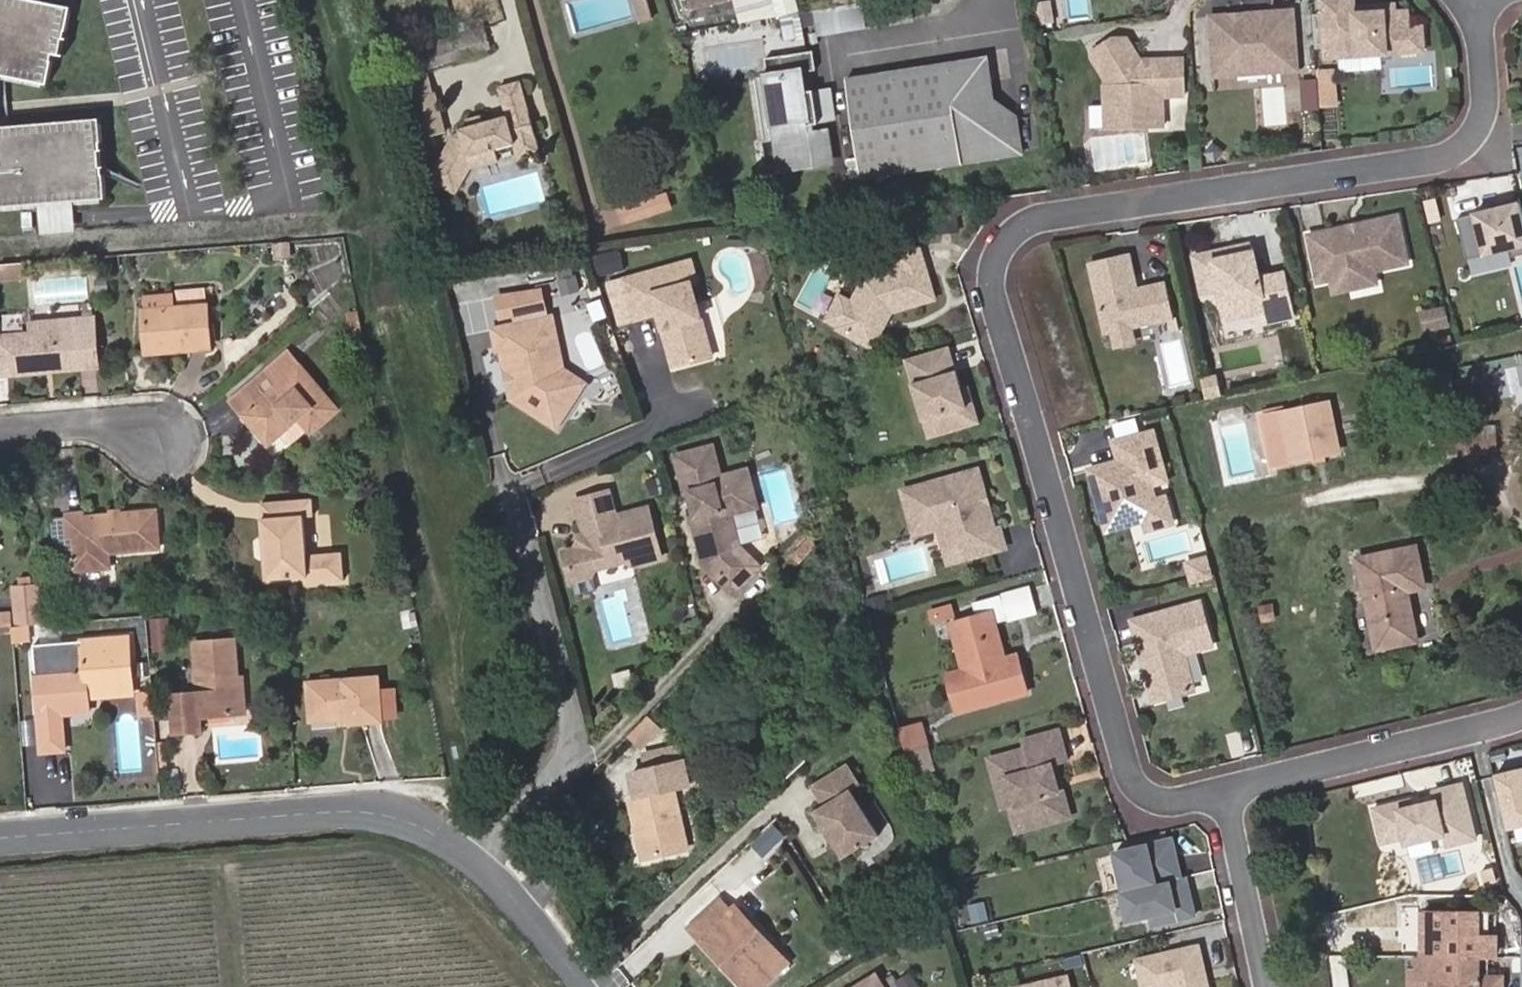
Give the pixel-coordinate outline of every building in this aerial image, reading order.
[(22,0),(0,0),(0,211),(114,202),(107,122),(2,130),(0,114),(2,78),(51,89),(58,57),(68,59),(71,45),(67,44),(75,12),(22,0)] [(639,25),(652,21),(646,0),(633,0),(639,25)] [(691,11),(727,0),(688,0),(691,11)] [(738,23),(779,17),(799,13),(795,0),(731,0),(738,23)] [(1364,8),(1353,9),(1353,0),(1339,0),(1320,1),(1325,60),(1423,52),(1421,28),(1408,28),(1407,12),(1394,13),(1394,6),(1382,7),(1382,13),(1365,14),(1364,8)] [(910,1),(862,7),(865,29),(913,22),(910,1)] [(861,3),(813,11),(815,25),(817,36),(865,29),(862,7),(861,3)] [(1296,69),(1292,10),(1244,13),(1240,18),(1234,19),(1228,14),(1210,16),(1215,75),(1296,69)] [(813,11),(799,13),(801,28),(815,25),(813,11)] [(799,13),(779,17),(783,41),(803,37),(801,28),(799,13)] [(408,54),(413,74),(488,49),(482,30),(408,54)] [(1163,125),(1162,96),(1184,95),(1183,58),(1151,59),(1151,64),(1143,64),(1140,59),(1126,37),(1111,38),(1091,50),(1092,57),(1109,85),(1103,85),(1104,105),(1116,104),(1120,111),(1120,127),(1163,125)] [(759,73),(760,78),(770,141),(775,173),(833,164),(828,128),(813,131),(812,124),(816,124),(835,121),(830,88),(810,91),(806,92),(803,74),(815,72),(812,52),(806,53),(764,59),(766,72),(759,73)] [(860,181),(1023,157),(1017,116),(993,99),(987,57),(844,78),(860,181)] [(1334,107),(1332,73),(1317,75),(1319,108),(1334,107)] [(403,80),(408,102),(434,95),(428,74),(403,80)] [(770,141),(760,78),(753,79),(763,142),(770,141)] [(483,124),(469,128),(459,131),(460,133),(452,136),(425,180),(453,197),(455,193),(451,190),(459,177),(463,180),(470,169),(499,161),(496,151),(512,146),(515,155),(537,148),(519,84),(499,89),(507,118),(483,124)] [(408,102),(418,138),(444,131),(434,95),(408,102)] [(1120,127),(1120,111),(1116,104),(1104,105),(1104,111),(1105,127),(1117,127),(1120,127)] [(467,121),(469,128),(483,124),(481,116),(467,121)] [(451,190),(455,193),(463,180),(459,177),(451,190)] [(623,223),(671,207),(667,193),(618,209),(623,223)] [(1477,261),(1521,250),(1521,200),(1464,215),(1477,261)] [(1407,263),(1397,216),(1361,223),(1358,228),(1352,230),(1347,226),(1326,231),(1328,243),(1310,247),(1317,281),(1330,278),(1350,274),(1353,287),(1375,282),(1373,270),(1407,263)] [(1328,243),(1326,231),(1308,234),(1310,247),(1328,243)] [(1259,281),(1251,247),(1230,251),(1232,259),(1214,263),(1212,255),(1194,259),(1202,297),(1219,294),(1222,308),(1240,304),(1243,318),(1264,314),(1267,324),(1295,318),(1286,276),(1259,281)] [(1521,305),(1521,250),(1510,253),(1521,305)] [(619,251),(593,256),(597,275),(623,270),(619,251)] [(1232,259),(1230,251),(1212,255),(1214,263),(1232,259)] [(871,351),(890,316),(934,302),(918,252),(895,259),(899,272),(863,283),(851,306),(837,331),(836,333),(871,351)] [(1128,255),(1088,264),(1104,334),(1111,333),(1129,329),(1172,319),(1164,283),(1146,287),(1147,292),(1136,294),(1136,290),(1128,255)] [(672,368),(698,361),(694,349),(708,345),(691,283),(696,282),(691,261),(622,281),(634,320),(658,313),(672,368)] [(27,274),(2,276),(3,287),(27,285),(27,274)] [(1353,287),(1350,274),(1330,278),(1333,291),(1353,287)] [(574,279),(560,283),(563,295),(578,290),(574,279)] [(143,310),(206,307),(205,289),(175,291),(175,295),(142,297),(143,310)] [(556,375),(548,342),(557,341),(552,317),(548,318),(542,293),(499,299),(500,303),(503,317),(504,320),(521,316),(522,324),(493,330),(492,330),(496,352),(499,351),(510,400),(556,429),(580,391),(556,375)] [(837,331),(851,306),(838,299),(825,324),(837,331)] [(1243,318),(1240,304),(1222,308),(1225,322),(1243,318)] [(206,307),(143,310),(146,352),(209,349),(206,307)] [(1446,324),(1443,308),(1422,313),(1425,329),(1446,324)] [(95,318),(56,321),(56,326),(96,323),(95,318)] [(43,373),(43,365),(100,360),(96,323),(56,326),(56,321),(34,322),(34,335),(3,336),(5,371),(6,376),(43,373)] [(1129,329),(1111,333),(1114,347),(1132,343),(1129,329)] [(564,370),(557,341),(548,342),(556,375),(580,391),(584,384),(564,370)] [(694,349),(698,361),(711,357),(708,345),(694,349)] [(950,347),(914,359),(938,436),(981,423),(975,404),(968,406),(962,388),(950,347)] [(1472,407),(1521,401),(1521,352),(1466,359),(1472,407)] [(336,410),(292,357),(267,375),(278,389),(243,417),(267,448),(299,423),(309,434),(336,410)] [(43,365),(43,373),(101,369),(100,360),(43,365)] [(975,404),(969,386),(962,388),(968,406),(975,404)] [(1329,404),(1264,417),(1274,467),(1339,453),(1329,404)] [(1149,487),(1165,482),(1152,434),(1114,444),(1121,470),(1108,473),(1106,466),(1088,471),(1105,532),(1143,522),(1154,504),(1149,487)] [(720,477),(712,446),(675,456),(685,494),(690,493),(696,515),(691,516),(704,566),(732,595),(760,567),(739,546),(730,515),(757,508),(747,470),(720,477)] [(980,472),(905,493),(912,516),(936,509),(942,530),(952,565),(1007,549),(1002,531),(997,532),(990,506),(985,507),(982,496),(986,494),(980,472)] [(564,552),(571,583),(591,578),(594,572),(626,563),(632,566),(661,558),(648,508),(615,517),(608,492),(575,501),(582,523),(586,540),(582,547),(564,552)] [(314,501),(265,504),(270,581),(309,579),(309,587),(346,584),(344,558),(308,561),(305,522),(316,521),(314,501)] [(1163,501),(1154,504),(1143,522),(1146,532),(1159,529),(1170,526),(1167,513),(1163,501)] [(942,530),(936,509),(912,516),(918,537),(942,530)] [(69,514),(69,518),(71,545),(73,568),(110,565),(110,551),(161,546),(158,511),(86,516),(85,512),(69,514)] [(56,547),(71,545),(69,518),(55,520),(56,547)] [(1416,550),(1359,562),(1377,651),(1415,643),(1405,593),(1424,589),(1416,550)] [(1214,553),(1192,558),(1198,580),(1219,575),(1214,553)] [(19,628),(44,626),(41,587),(15,589),(19,628)] [(960,714),(1028,695),(1019,664),(1001,669),(998,662),(1004,660),(994,625),(1007,621),(1001,600),(975,608),(978,619),(955,626),(968,674),(950,679),(960,714)] [(1213,648),(1201,604),(1137,622),(1142,640),(1137,641),(1145,666),(1148,665),(1151,675),(1147,676),(1155,703),(1195,692),(1185,656),(1213,648)] [(17,619),(16,607),(0,609),(0,621),(17,619)] [(154,651),(170,649),(167,619),(150,620),(154,651)] [(1142,640),(1137,622),(1133,623),(1137,641),(1142,640)] [(12,628),(13,648),(46,645),(44,626),(19,628),(12,628)] [(92,643),(95,691),(109,690),(110,698),(131,696),(126,640),(92,643)] [(235,640),(198,643),(202,695),(184,696),(187,728),(205,727),(204,716),(240,714),(235,640)] [(1019,664),(1017,657),(1004,660),(998,662),(1001,669),(1019,664)] [(376,683),(310,688),(314,726),(346,722),(347,726),(380,723),(376,683)] [(96,699),(110,698),(109,690),(95,691),(96,699)] [(651,718),(630,740),(643,752),(663,731),(651,718)] [(927,749),(920,725),(901,730),(908,754),(927,749)] [(1059,792),(1052,768),(1056,767),(1067,764),(1059,733),(1022,743),(1025,752),(990,761),(997,784),(1009,781),(1022,827),(1039,822),(1040,827),(1070,818),(1063,791),(1059,792)] [(934,773),(927,749),(908,754),(915,778),(934,773)] [(1512,830),(1521,828),(1521,766),(1498,771),(1512,830)] [(1063,791),(1056,767),(1052,768),(1059,792),(1063,791)] [(630,805),(646,862),(690,850),(675,792),(689,788),(685,770),(650,780),(654,797),(630,805)] [(883,841),(855,796),(864,791),(852,770),(816,792),(828,812),(819,818),(847,864),(883,841)] [(1022,827),(1009,781),(997,784),(1004,809),(1011,807),(1018,833),(1040,827),(1039,822),(1022,827)] [(1460,817),(1452,784),(1407,795),(1416,828),(1460,817)] [(1126,844),(1141,927),(1202,916),(1187,833),(1126,844)] [(1209,849),(1189,853),(1193,869),(1213,865),(1209,849)] [(721,965),(728,959),(753,986),(764,986),(788,965),(736,909),(732,913),(721,901),(689,930),(721,965)] [(1421,957),(1418,957),(1418,971),(1417,986),(1501,986),(1501,982),(1477,981),(1478,961),(1494,961),(1494,938),(1489,938),(1489,914),(1422,913),(1421,957)] [(1199,948),(1137,962),(1143,986),(1208,986),(1199,948)] [(721,965),(741,986),(753,986),(728,959),(721,965)] [(1418,971),(1410,971),(1409,986),(1417,986),(1418,971)] [(879,976),(861,986),(885,986),(879,976)] [(898,983),(901,986),(916,986),(917,986),(909,976),(898,983)] [(1067,978),(1030,986),(1069,986),(1067,978)]
